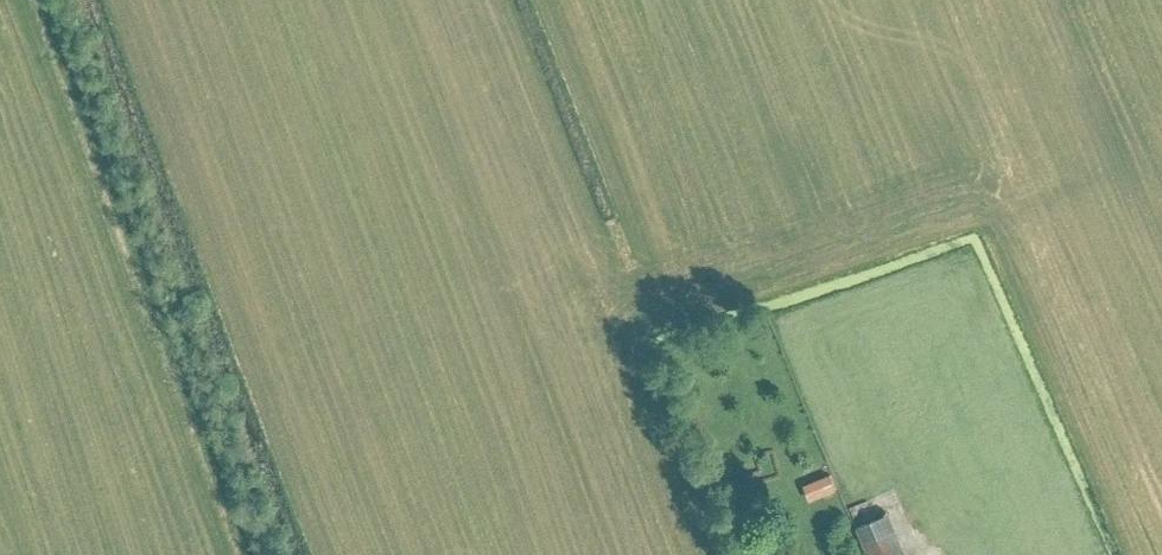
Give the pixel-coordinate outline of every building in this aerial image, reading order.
[(835,488),(829,473),(802,483),(808,499),(835,488)] [(896,529),(862,543),(867,554),(907,554),(896,529)]
